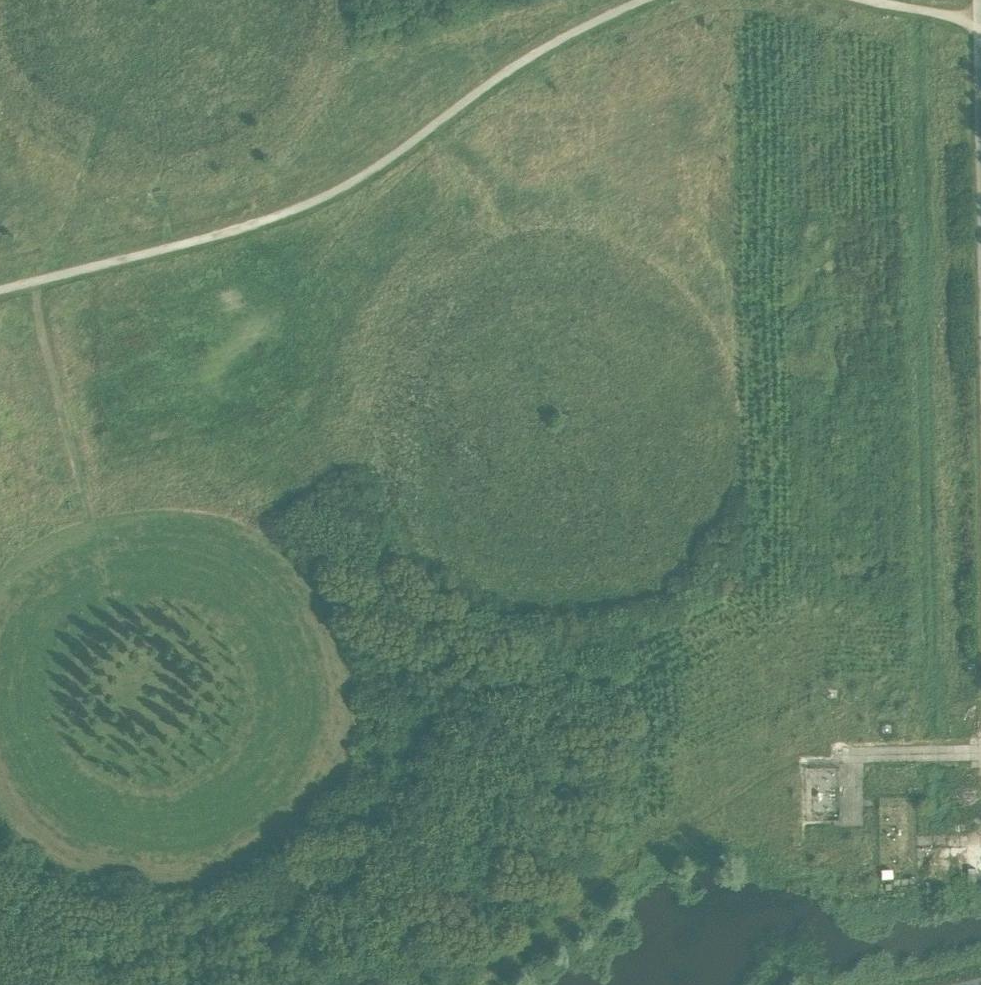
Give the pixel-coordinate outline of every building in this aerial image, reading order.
[(891,869),(882,869),(882,877),(892,877),(891,869)]
